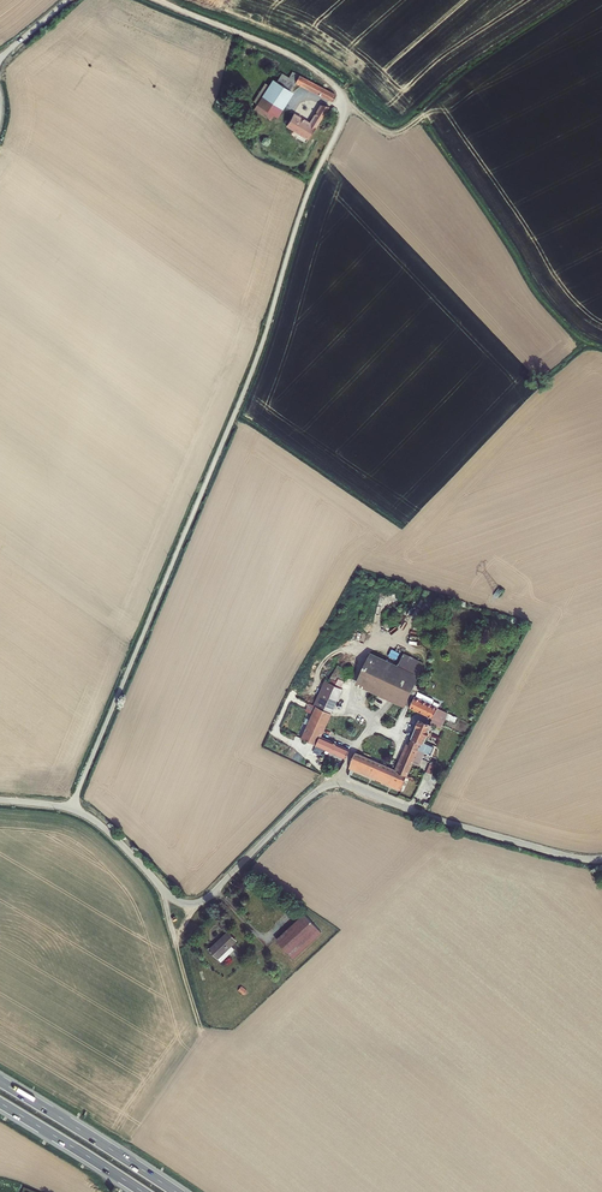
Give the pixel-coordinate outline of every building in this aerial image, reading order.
[(297,81),(301,75),(294,71),(291,77),(284,74),(279,83),(273,80),(269,87),(265,84),(254,100),(259,103),(255,111),(272,122),(276,116),(279,118),(295,93),(291,91),(297,81)] [(301,75),(297,81),(334,101),(337,95),(302,75),(301,75)] [(299,136),(309,142),(330,108),(332,105),(324,105),(312,124),(296,114),(294,116),(290,114),(284,122),(288,125),(300,133),(299,136)] [(373,656),(361,683),(408,706),(420,679),(373,656)] [(341,688),(347,676),(337,671),(331,683),(341,688)] [(318,706),(332,712),(343,688),(341,688),(331,683),(329,682),(318,706)] [(421,690),(420,692),(426,695),(424,700),(434,705),(437,699),(421,690)] [(414,708),(436,719),(441,708),(434,705),(424,700),(426,695),(420,692),(414,708)] [(318,706),(303,738),(348,758),(351,749),(322,736),(332,712),(318,706)] [(419,758),(422,751),(428,754),(434,756),(437,750),(437,749),(437,748),(436,747),(428,743),(430,739),(432,739),(433,739),(434,738),(435,737),(436,735),(436,734),(435,733),(434,732),(436,727),(433,725),(422,720),(407,753),(418,759),(419,758)] [(425,760),(428,754),(422,751),(419,758),(425,760)] [(352,768),(403,791),(407,782),(410,776),(399,771),(358,752),(354,761),(352,768)] [(410,776),(416,764),(418,759),(407,753),(399,771),(410,776)] [(416,764),(421,767),(425,760),(419,758),(418,759),(416,764)] [(279,942),(292,958),(320,934),(306,917),(279,942)] [(209,949),(220,960),(233,947),(230,944),(236,939),(228,931),(209,949)] [(243,985),(240,989),(245,994),(248,990),(243,985)]
